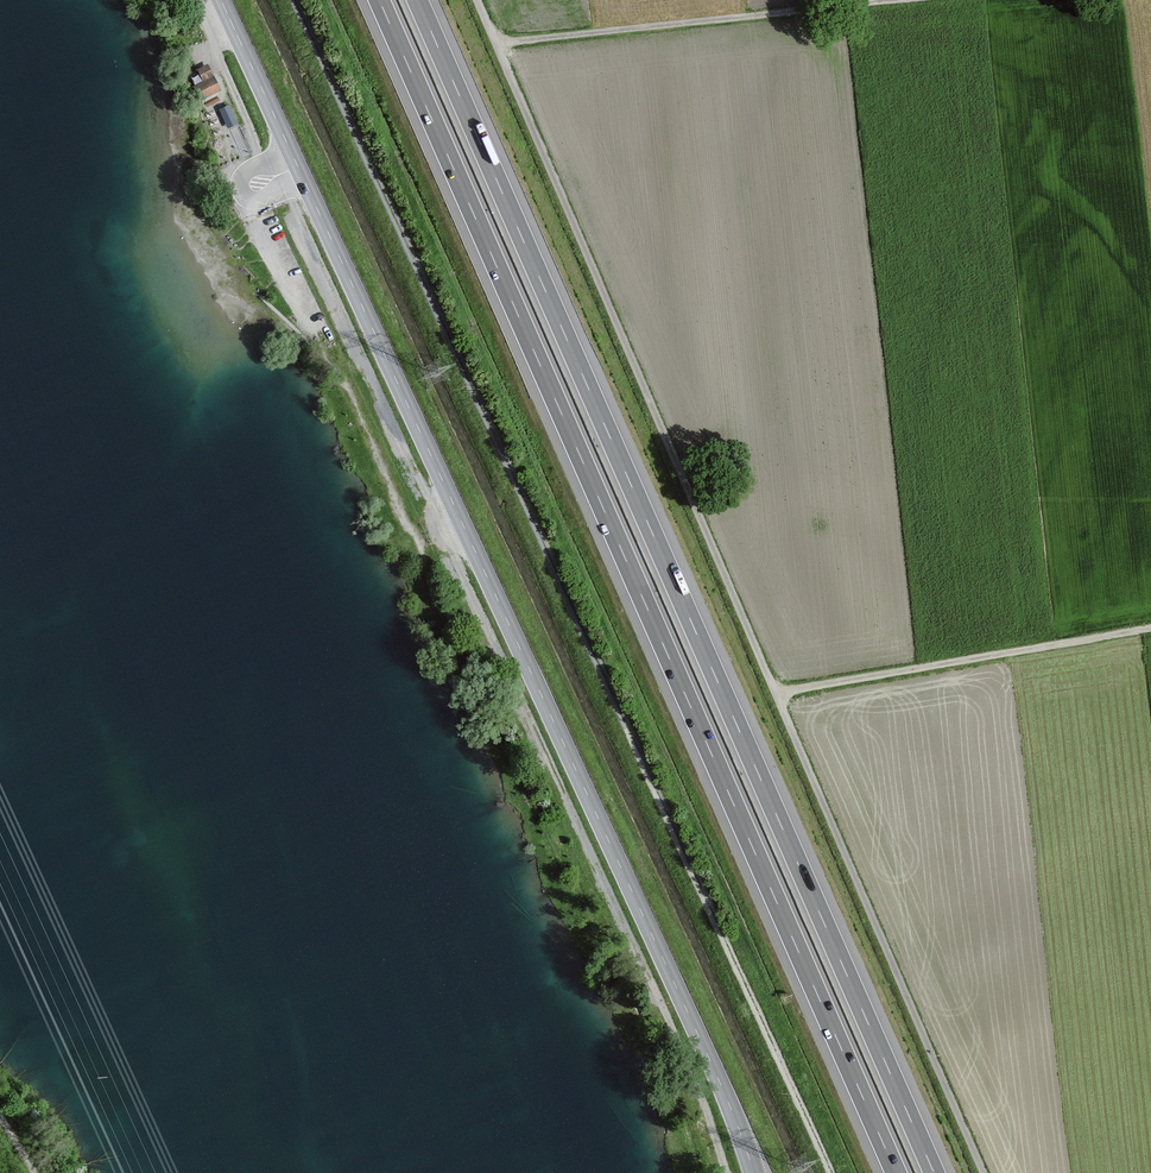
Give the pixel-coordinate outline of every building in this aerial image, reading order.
[(208,65),(198,70),(204,82),(195,87),(201,100),(221,90),(214,77),(208,65)] [(223,113),(228,124),(236,120),(231,110),(223,113)]
